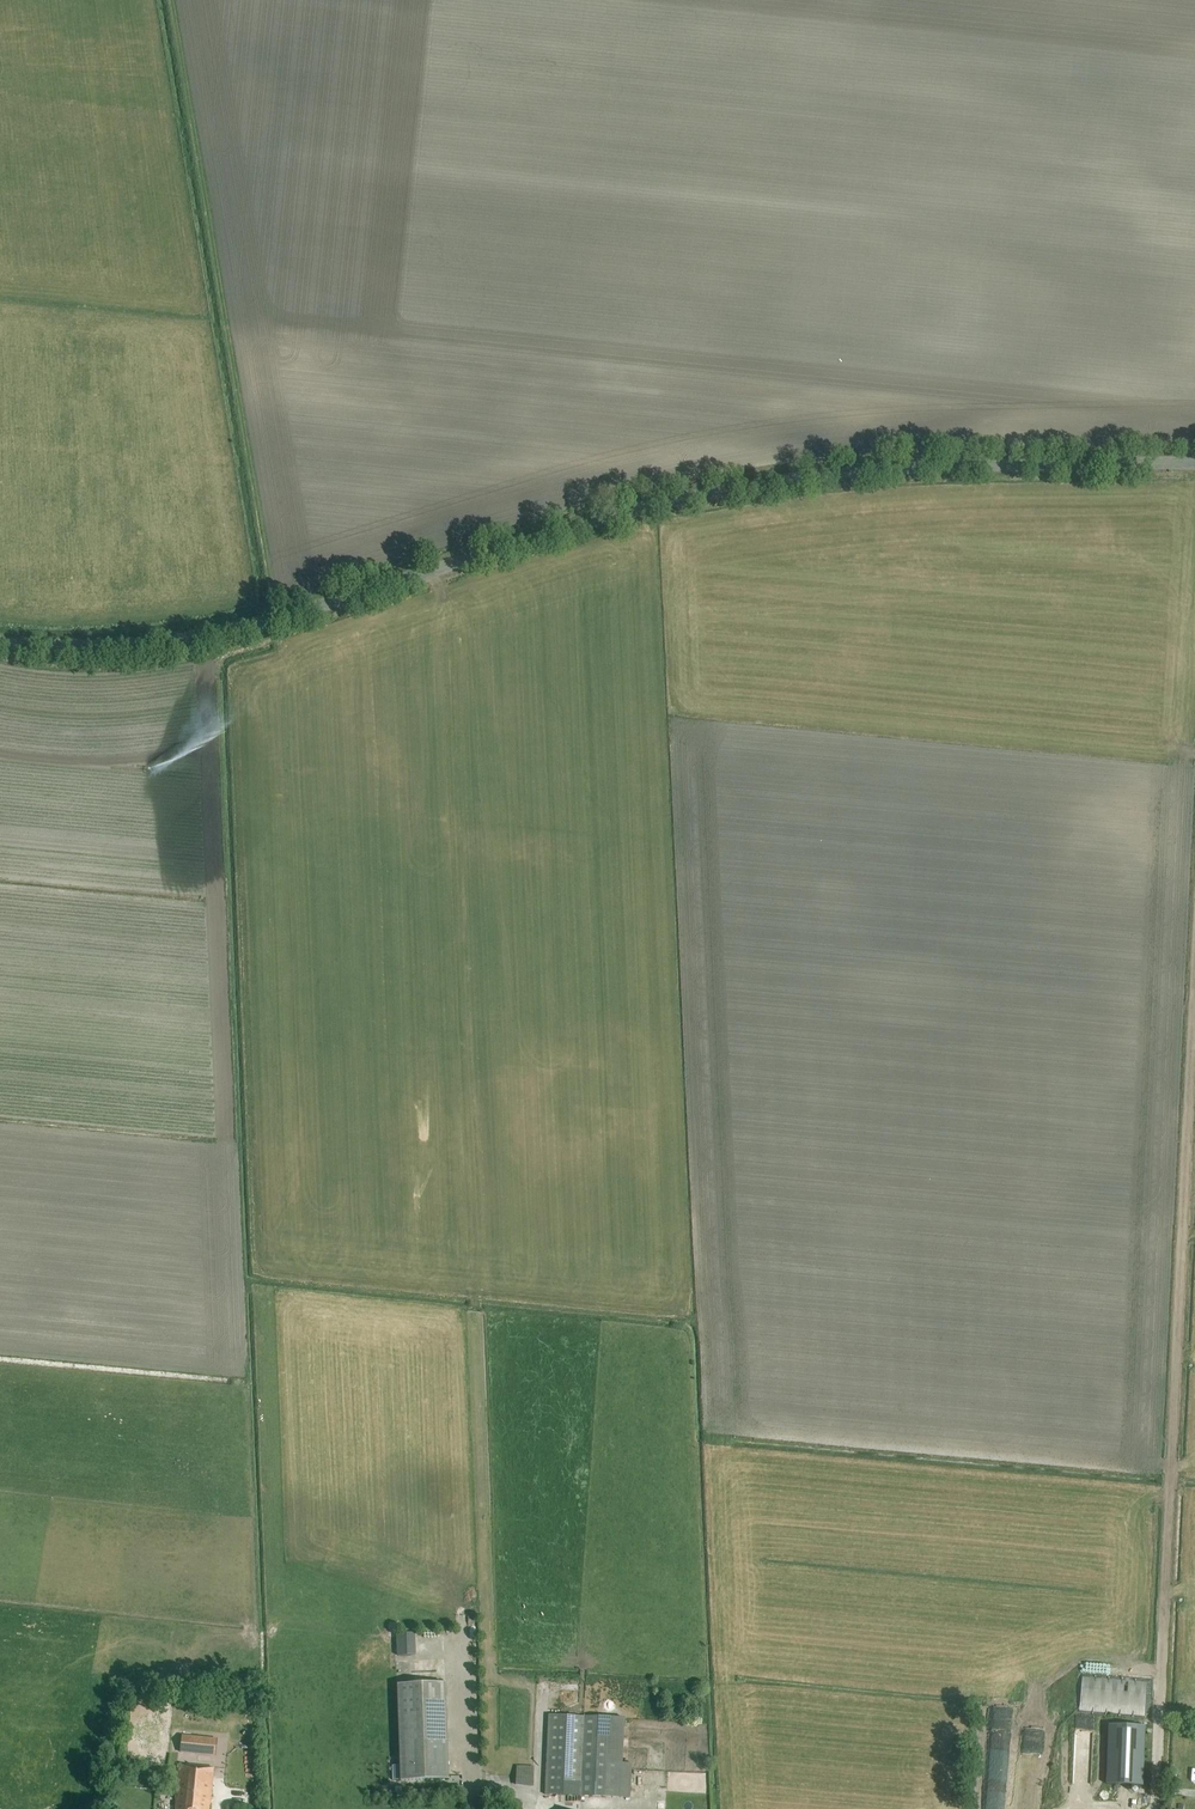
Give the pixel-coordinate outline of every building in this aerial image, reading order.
[(415,1655),(415,1633),(396,1634),(397,1656),(415,1655)] [(1147,1714),(1149,1680),(1083,1676),(1081,1710),(1147,1714)] [(400,1781),(448,1779),(445,1683),(397,1685),(400,1781)] [(632,1764),(622,1763),(624,1717),(547,1714),(545,1794),(619,1797),(629,1797),(632,1764)] [(1108,1723),(1105,1783),(1141,1785),(1143,1725),(1108,1723)] [(181,1753),(214,1757),(216,1739),(182,1736),(181,1753)] [(464,1778),(463,1765),(450,1765),(450,1779),(464,1778)] [(213,1769),(179,1766),(175,1808),(209,1808),(213,1769)] [(534,1767),(516,1766),(514,1786),(533,1787),(534,1767)] [(464,1778),(451,1779),(452,1792),(464,1791),(464,1778)] [(247,1803),(247,1789),(235,1789),(235,1802),(247,1803)]
